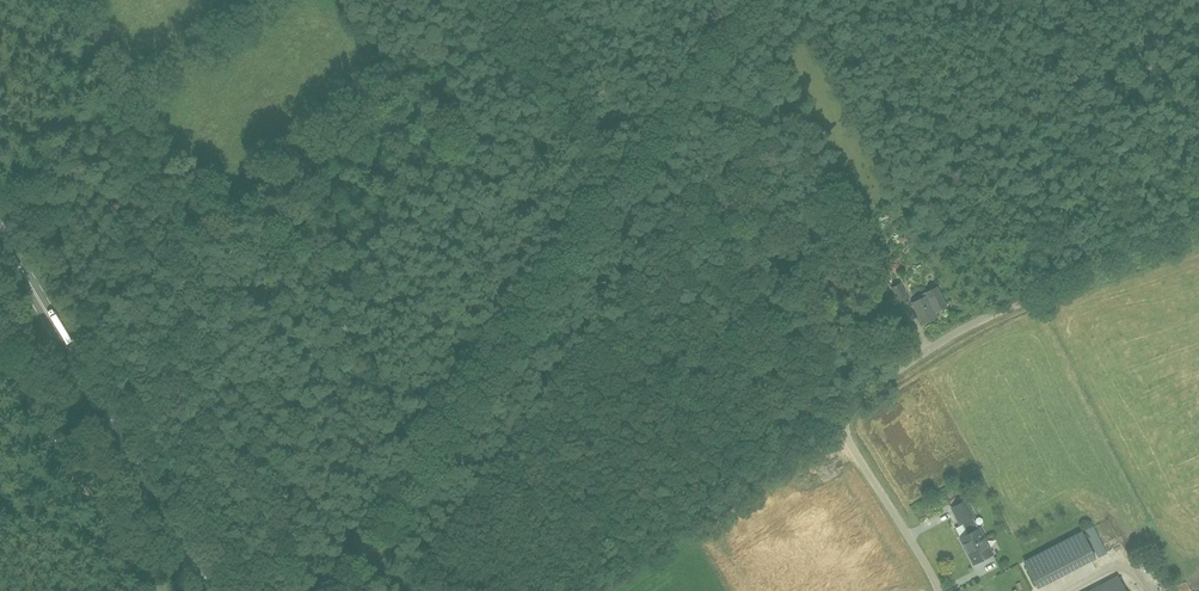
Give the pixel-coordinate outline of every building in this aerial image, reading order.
[(910,300),(901,283),(892,288),(901,305),(903,304),(910,300)] [(912,303),(921,320),(923,324),(938,317),(935,312),(947,306),(941,295),(940,295),(936,287),(916,298),(917,300),(912,303)] [(974,517),(965,500),(952,507),(961,524),(963,523),(968,534),(961,538),(974,564),(993,554),(979,528),(973,518),(974,517)] [(1082,531),(1024,561),(1037,587),(1095,557),(1082,531)] [(1119,577),(1091,590),(1126,590),(1119,577)]
